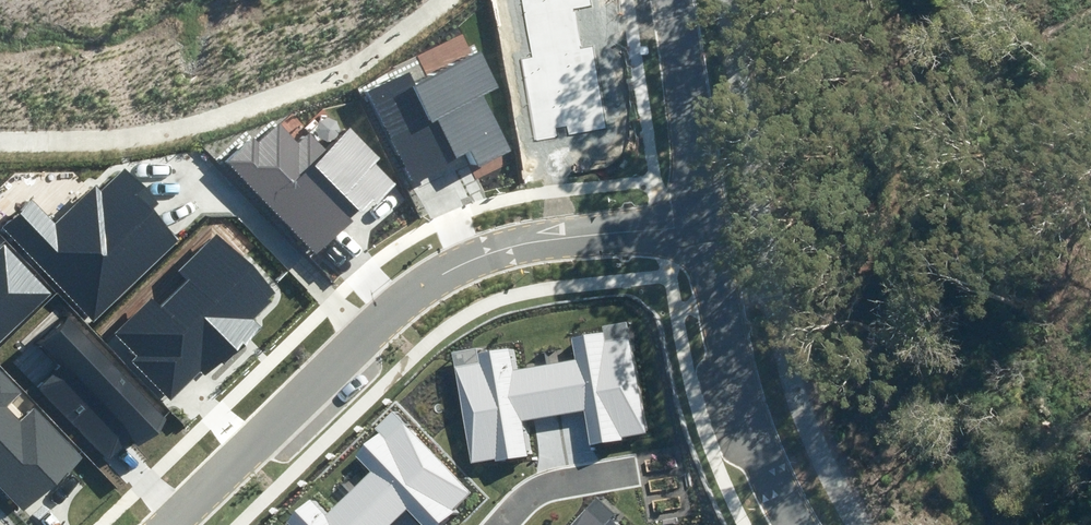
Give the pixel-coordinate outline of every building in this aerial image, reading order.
[(591,0),(525,0),(536,56),(522,59),(539,138),(553,135),(552,129),(567,126),(568,134),(607,126),(590,41),(583,43),(576,9),(592,6),(591,0)] [(501,88),(481,49),(415,84),(409,73),(371,93),(394,138),(435,117),(457,160),(468,154),(476,168),(514,148),(487,95),(501,88)] [(386,157),(352,122),(330,143),(312,124),(296,139),(279,123),(256,146),(250,139),(229,159),(316,248),(370,195),(377,201),(395,184),(377,166),(386,157)] [(32,200),(1,229),(91,321),(177,239),(152,213),(158,207),(123,171),(103,190),(97,184),(56,224),(32,200)] [(283,293),(219,232),(177,274),(183,279),(163,299),(154,290),(115,330),(140,354),(133,361),(171,397),(202,366),(207,371),(237,340),(244,346),(263,326),(257,320),(283,293)] [(4,244),(0,247),(0,342),(51,296),(4,244)] [(164,416),(71,320),(44,346),(59,363),(38,383),(116,463),(164,416)] [(644,433),(627,326),(571,335),(574,358),(515,368),(511,344),(453,353),(471,465),(528,456),(522,419),(584,408),(589,442),(644,433)] [(0,372),(0,486),(27,514),(84,458),(36,409),(22,423),(6,407),(20,393),(0,372)] [(395,416),(354,455),(370,472),(327,514),(310,496),(280,524),(389,524),(406,508),(423,524),(438,524),(470,494),(395,416)] [(595,494),(567,524),(615,524),(609,520),(616,513),(595,494)]
